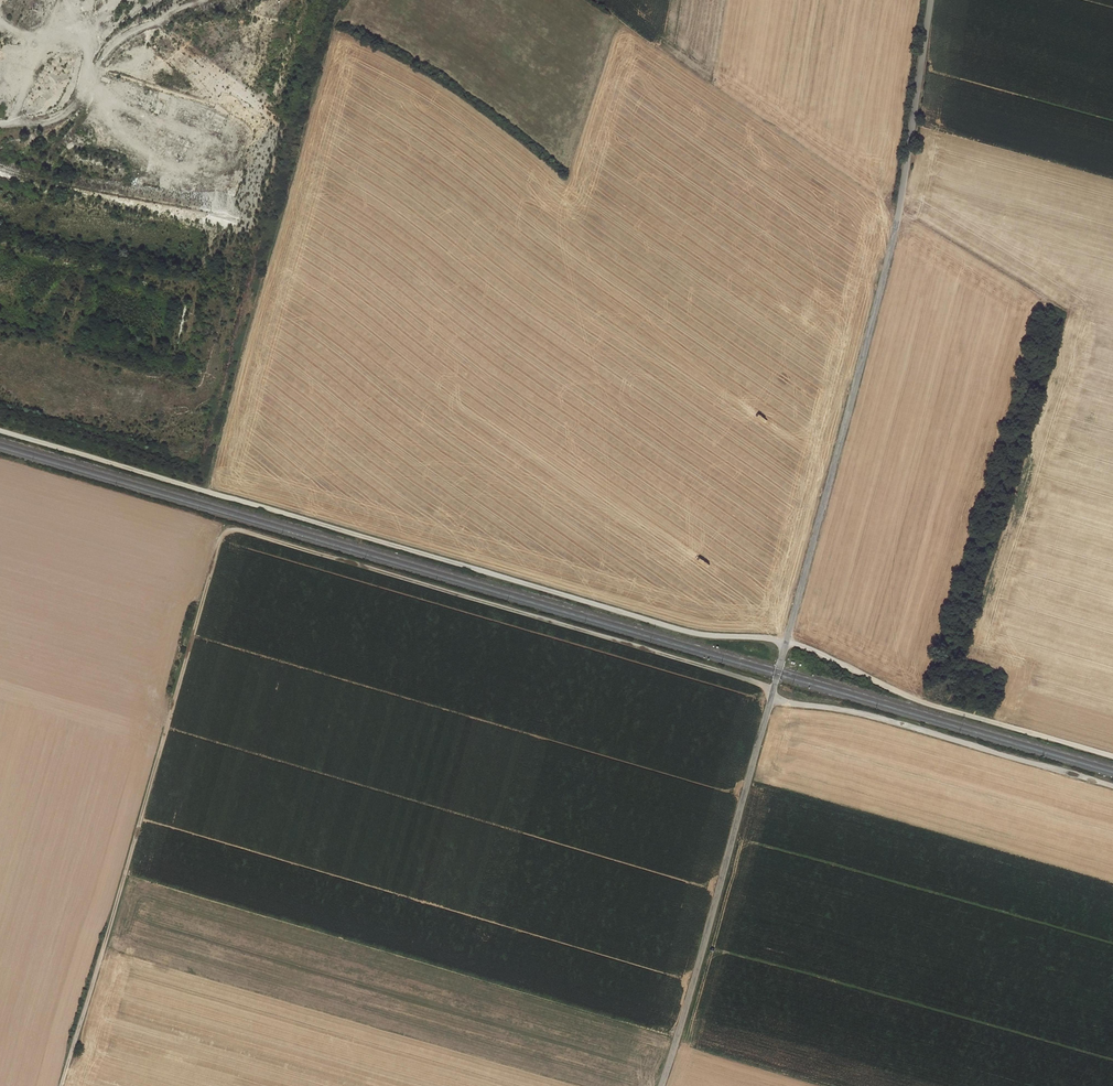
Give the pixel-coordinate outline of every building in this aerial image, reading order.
[(129,92),(136,94),(139,85),(132,83),(129,92)] [(160,92),(157,100),(168,104),(170,95),(160,92)] [(159,114),(160,110),(160,109),(162,104),(156,102),(153,112),(159,114)] [(169,106),(166,117),(175,120),(179,109),(169,106)] [(223,126),(227,118),(216,113),(213,121),(223,126)] [(99,126),(101,123),(90,117),(88,121),(99,126)] [(169,182),(170,175),(161,175),(160,180),(162,180),(161,188),(169,189),(170,183),(169,182)]
